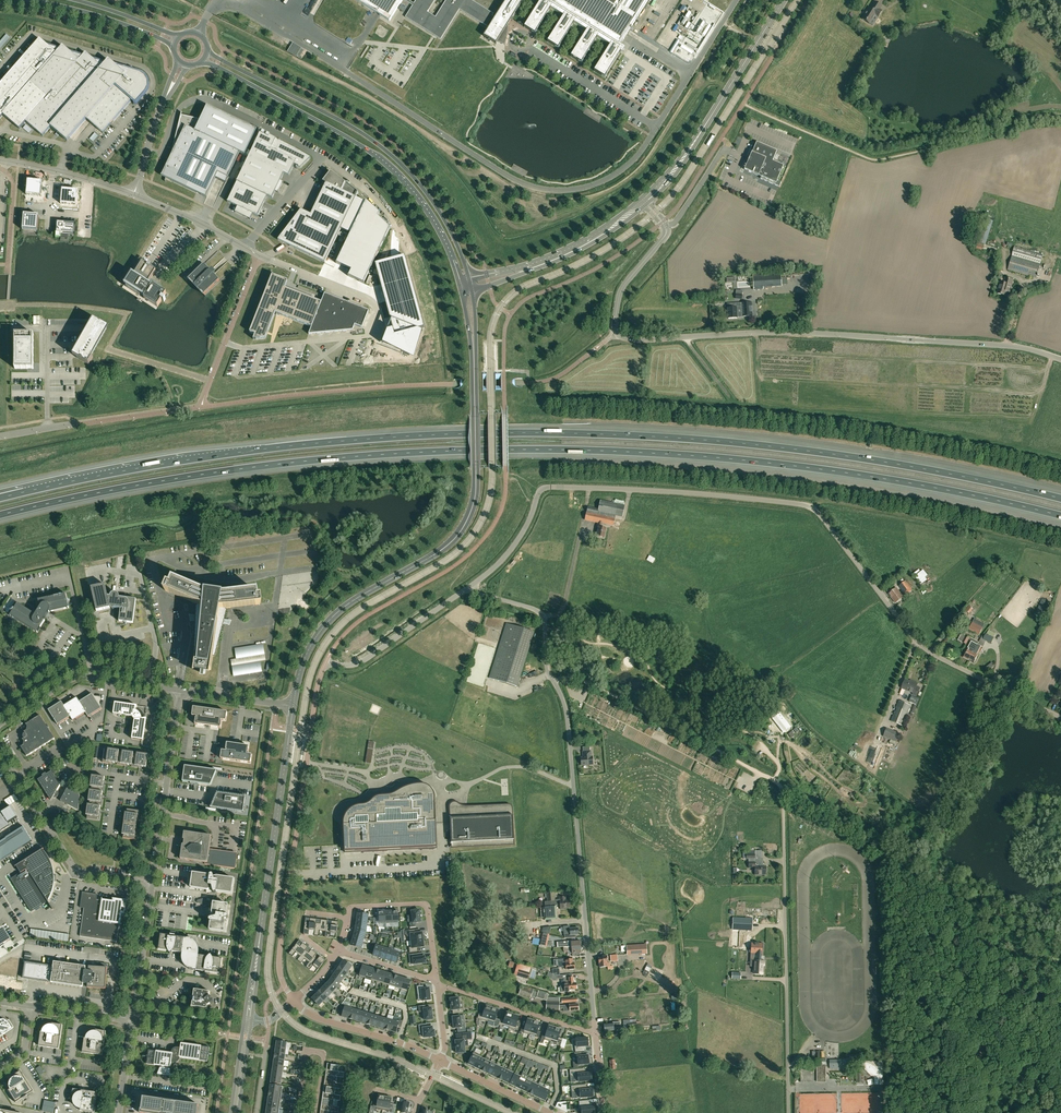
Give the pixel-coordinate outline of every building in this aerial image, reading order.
[(403,0),(356,0),(370,9),(382,16),(389,21),(403,0)] [(413,5),(405,17),(441,39),(459,9),(489,28),(484,36),(496,44),(496,43),(494,41),(494,40),(496,41),(497,42),(501,43),(505,44),(505,42),(506,41),(506,40),(506,39),(507,37),(507,36),(507,34),(508,32),(508,31),(508,30),(508,28),(508,26),(507,25),(510,22),(523,0),(506,0),(495,17),(492,16),(494,14),(493,13),(493,14),(471,0),(446,0),(436,17),(427,12),(435,0),(416,0),(414,3),(408,0),(404,0),(413,5)] [(540,1),(524,27),(535,34),(537,31),(536,31),(551,8),(563,16),(547,41),(558,48),(560,46),(560,45),(574,23),(586,31),(570,56),(582,63),(584,60),(583,60),(597,37),(610,45),(594,71),(605,78),(607,75),(606,75),(620,52),(622,53),(625,48),(620,45),(648,0),(538,0),(540,1)] [(878,17),(882,11),(879,9),(881,5),(875,2),(871,9),(869,7),(862,19),(870,24),(875,15),(878,17)] [(83,57),(71,53),(63,46),(59,49),(48,46),(40,39),(0,84),(0,118),(3,115),(19,129),(26,122),(42,136),(50,127),(67,141),(86,119),(103,133),(132,100),(136,103),(145,93),(147,90),(148,88),(148,85),(148,82),(146,79),(145,77),(142,75),(140,74),(131,66),(129,69),(129,70),(117,67),(108,60),(106,62),(106,64),(94,60),(86,53),(83,55),(83,56),(83,57)] [(296,56),(301,48),(294,44),(289,52),(296,56)] [(304,50),(301,48),(296,56),(299,58),(304,50)] [(161,175),(161,176),(166,178),(165,182),(166,182),(166,178),(196,193),(207,198),(207,197),(206,197),(216,178),(225,182),(226,182),(228,177),(228,178),(229,177),(228,177),(240,153),(244,155),(245,155),(248,157),(249,157),(251,152),(247,150),(256,130),(257,131),(257,130),(207,106),(206,106),(207,107),(202,117),(200,120),(181,115),(182,112),(181,112),(179,124),(171,156),(170,159),(162,175),(161,175)] [(309,159),(294,150),(292,149),(280,143),(281,142),(278,141),(278,142),(275,141),(276,140),(276,141),(277,140),(259,131),(259,132),(261,133),(251,152),(249,157),(248,157),(249,158),(237,182),(236,182),(237,182),(228,201),(227,201),(227,202),(237,207),(235,212),(236,212),(250,219),(249,219),(250,219),(253,214),(258,216),(267,197),(272,199),(273,199),(272,198),(275,192),(278,193),(279,192),(278,192),(282,183),(283,183),(280,181),(284,174),(289,177),(289,176),(294,165),(300,168),(309,159)] [(777,151),(756,142),(752,152),(749,158),(746,156),(745,160),(748,161),(744,170),(761,177),(760,178),(779,186),(787,167),(773,161),(777,151)] [(322,182),(326,183),(311,215),(301,210),(297,215),(280,237),(278,240),(290,246),(325,263),(341,229),(350,234),(337,263),(336,262),(336,263),(351,270),(349,274),(349,276),(348,275),(348,276),(353,278),(359,281),(364,284),(364,283),(390,229),(377,217),(379,214),(379,213),(366,201),(365,201),(366,202),(356,197),(358,192),(336,175),(330,171),(322,182)] [(27,180),(26,195),(41,196),(42,181),(27,180)] [(62,189),(61,204),(76,205),(77,190),(62,189)] [(39,215),(24,214),(23,229),(38,230),(39,215)] [(62,221),(57,221),(56,226),(57,226),(56,232),(56,234),(56,237),(61,238),(61,236),(74,237),(75,223),(62,222),(62,221)] [(1014,246),(1007,269),(1035,277),(1042,254),(1014,246)] [(386,341),(401,347),(403,343),(410,346),(416,330),(424,328),(406,259),(376,267),(393,329),(391,329),(386,341)] [(156,310),(158,307),(160,304),(160,303),(162,301),(164,302),(166,299),(164,298),(165,296),(166,294),(153,285),(152,286),(147,284),(156,271),(155,270),(150,267),(152,265),(149,263),(148,265),(142,262),(140,260),(122,288),(156,310)] [(220,281),(204,265),(189,279),(193,282),(205,295),(220,281)] [(780,273),(753,275),(754,290),(763,289),(763,287),(781,286),(780,273)] [(253,339),(265,338),(267,333),(275,313),(277,313),(276,315),(280,316),(280,315),(311,327),(309,334),(353,330),(355,325),(362,328),(369,311),(325,293),(321,303),(290,290),(290,289),(287,287),(286,289),(285,288),(288,281),(284,279),(272,275),(250,332),(255,335),(253,339)] [(1004,282),(1000,281),(997,294),(1007,296),(1008,292),(1010,293),(1013,280),(1005,278),(1004,282)] [(728,308),(728,318),(737,318),(737,317),(741,316),(753,316),(752,302),(741,302),(741,303),(736,303),(736,307),(728,308)] [(93,319),(76,349),(73,355),(89,364),(93,357),(91,356),(107,329),(100,325),(101,323),(93,319)] [(15,369),(34,369),(34,334),(15,334),(15,369)] [(613,526),(615,515),(623,517),(625,506),(600,501),(599,509),(588,507),(585,520),(598,523),(597,527),(599,527),(597,536),(604,537),(606,528),(601,527),(602,523),(613,526)] [(169,583),(165,591),(192,602),(194,603),(197,604),(196,605),(196,607),(196,611),(195,615),(193,615),(194,621),(196,621),(195,623),(196,623),(195,627),(196,627),(195,631),(195,635),(195,639),(195,643),(194,647),(195,647),(194,651),(195,651),(194,653),(196,653),(194,667),(202,668),(201,673),(205,673),(206,669),(211,670),(213,656),(214,656),(215,654),(216,650),(216,646),(217,646),(217,642),(218,642),(218,638),(219,639),(219,635),(220,635),(220,631),(221,631),(221,627),(222,627),(222,623),(223,623),(224,623),(226,624),(228,620),(224,619),(224,616),(225,616),(225,612),(226,612),(226,609),(226,608),(228,608),(231,608),(260,604),(259,596),(256,596),(255,590),(229,593),(229,592),(226,591),(226,590),(222,589),(222,588),(218,587),(218,586),(210,585),(210,586),(206,586),(206,587),(202,586),(202,588),(198,587),(198,589),(174,579),(172,584),(169,583)] [(913,590),(906,581),(899,586),(906,595),(913,590)] [(105,584),(91,588),(96,611),(110,608),(120,609),(119,621),(133,623),(136,599),(122,597),(122,598),(120,598),(120,597),(120,596),(120,595),(119,594),(118,594),(118,593),(117,593),(116,593),(115,593),(114,593),(113,593),(113,594),(112,594),(112,595),(112,596),(111,596),(111,597),(108,596),(105,584)] [(897,588),(888,594),(895,603),(904,597),(897,588)] [(18,603),(10,615),(18,620),(37,633),(45,620),(44,620),(49,612),(69,608),(66,593),(38,600),(39,606),(40,607),(35,614),(18,603)] [(1052,601),(1043,598),(1037,614),(1045,618),(1052,601)] [(974,619),(969,629),(979,635),(984,624),(974,619)] [(517,687),(519,679),(534,632),(507,623),(489,678),(500,682),(517,687)] [(986,634),(984,633),(982,637),(981,638),(983,639),(991,644),(996,634),(989,630),(987,634),(986,633),(986,634)] [(969,660),(970,659),(977,645),(979,642),(966,635),(962,642),(969,646),(968,648),(969,649),(964,657),(969,660)] [(977,645),(970,659),(975,662),(980,652),(981,652),(983,648),(977,645)] [(249,673),(260,671),(259,662),(247,664),(249,673)] [(910,681),(905,679),(901,689),(913,693),(912,695),(917,697),(920,688),(917,686),(918,683),(910,680),(910,681)] [(86,712),(86,713),(88,717),(101,708),(92,694),(79,702),(86,712)] [(920,699),(912,695),(909,702),(917,705),(920,699)] [(79,702),(77,698),(64,706),(71,716),(70,717),(73,721),(86,713),(86,712),(79,702)] [(990,700),(987,708),(991,710),(995,702),(990,700)] [(64,706),(61,701),(48,710),(57,725),(70,717),(71,716),(64,706)] [(911,705),(899,701),(897,708),(896,712),(895,712),(891,721),(903,726),(911,705)] [(139,709),(139,708),(138,708),(137,707),(137,706),(115,703),(113,714),(133,717),(135,719),(132,739),(143,740),(146,718),(145,718),(145,717),(144,716),(144,715),(144,714),(143,713),(142,712),(142,711),(141,710),(140,709),(139,709)] [(226,720),(227,712),(193,707),(192,716),(197,716),(196,718),(195,724),(206,726),(209,727),(209,726),(221,728),(221,721),(221,720),(226,720)] [(791,728),(779,712),(771,718),(784,734),(791,728)] [(24,738),(22,739),(24,741),(23,745),(21,747),(27,756),(55,738),(40,715),(26,724),(27,726),(26,730),(24,732),(25,733),(23,734),(23,737),(24,738)] [(896,741),(899,736),(886,731),(884,736),(896,741)] [(237,760),(237,761),(250,763),(251,754),(247,754),(247,752),(248,752),(249,746),(239,745),(239,744),(237,744),(236,744),(227,743),(226,749),(226,751),(222,750),(220,759),(234,760),(237,760)] [(365,763),(371,764),(373,749),(368,748),(365,763)] [(117,763),(119,752),(119,750),(108,749),(108,750),(104,750),(103,762),(110,763),(111,762),(117,763)] [(132,765),(133,754),(133,752),(122,751),(122,752),(119,752),(117,763),(117,764),(125,765),(125,764),(132,765)] [(581,758),(582,765),(593,764),(592,757),(591,757),(590,751),(583,752),(583,755),(584,755),(584,757),(581,758)] [(133,754),(132,765),(131,766),(139,767),(139,766),(146,767),(148,754),(137,753),(137,754),(133,754)] [(217,771),(185,766),(182,782),(183,782),(183,781),(191,782),(191,783),(190,783),(199,785),(199,784),(198,784),(199,783),(210,785),(216,771),(217,771)] [(43,776),(37,780),(51,801),(53,797),(54,797),(54,798),(55,798),(56,797),(57,797),(57,796),(58,796),(58,795),(58,794),(58,793),(58,792),(57,791),(60,785),(52,771),(47,774),(46,773),(45,773),(44,774),(43,774),(43,775),(42,775),(43,776)] [(91,790),(102,791),(104,792),(105,784),(103,784),(104,777),(92,775),(90,786),(92,786),(91,790)] [(384,798),(384,799),(382,799),(380,799),(380,798),(379,798),(379,797),(378,797),(377,797),(377,798),(376,798),(376,799),(376,800),(373,800),(373,799),(371,801),(370,802),(368,803),(367,804),(365,805),(364,805),(362,805),(361,805),(359,805),(357,806),(356,806),(354,807),(353,808),(351,809),(350,810),(349,811),(348,812),(347,812),(347,813),(346,813),(346,815),(345,816),(344,818),(344,819),(344,820),(344,821),(344,822),(343,824),(343,826),(345,852),(383,851),(437,848),(436,823),(434,797),(434,796),(434,794),(433,793),(433,792),(433,791),(432,790),(431,789),(431,788),(430,788),(429,787),(428,786),(426,785),(425,785),(423,784),(422,784),(421,784),(420,784),(418,784),(416,785),(415,785),(413,785),(411,786),(410,786),(409,786),(407,787),(405,788),(404,788),(402,789),(401,790),(400,790),(399,791),(398,791),(397,792),(395,793),(394,794),(392,794),(391,795),(389,795),(386,796),(385,796),(384,796),(384,797),(384,798)] [(67,788),(60,801),(78,810),(80,794),(67,788)] [(102,791),(91,790),(90,790),(88,800),(90,801),(89,804),(100,806),(102,806),(103,798),(101,798),(102,791)] [(243,812),(245,796),(245,797),(237,796),(237,795),(238,794),(229,793),(229,794),(229,795),(217,793),(211,807),(210,807),(243,812)] [(453,802),(452,802),(450,804),(450,805),(449,806),(449,807),(450,822),(451,848),(514,845),(512,810),(512,809),(512,808),(512,807),(511,806),(510,805),(509,804),(508,804),(507,804),(473,806),(467,806),(465,806),(464,806),(462,805),(461,805),(459,804),(458,803),(457,803),(456,802),(455,802),(454,802),(453,802)] [(100,806),(89,804),(88,804),(86,815),(87,815),(87,819),(100,820),(101,813),(99,812),(100,806)] [(1,812),(0,813),(0,831),(10,825),(8,823),(18,817),(17,817),(13,810),(12,808),(11,808),(11,807),(11,806),(1,812)] [(140,811),(139,811),(127,809),(127,812),(125,812),(124,823),(136,825),(137,818),(139,819),(140,811)] [(135,832),(136,825),(124,823),(122,834),(123,834),(123,838),(135,840),(137,832),(135,832)] [(32,840),(26,831),(27,831),(24,828),(23,826),(0,841),(0,861),(32,840)] [(205,864),(234,869),(234,867),(236,853),(209,849),(211,835),(184,832),(183,839),(184,839),(184,840),(182,840),(182,844),(184,844),(183,844),(182,844),(180,859),(205,862),(205,864)] [(44,851),(43,849),(44,849),(44,848),(15,866),(15,867),(16,866),(20,873),(11,879),(31,912),(48,901),(53,909),(48,901),(49,898),(50,896),(52,893),(52,892),(53,890),(53,888),(54,886),(54,884),(54,882),(57,882),(57,875),(54,876),(54,874),(54,872),(54,871),(53,869),(53,868),(52,866),(51,863),(50,860),(49,859),(49,858),(48,856),(47,855),(45,852),(44,851)] [(749,862),(749,868),(755,868),(755,875),(766,875),(766,866),(763,866),(763,859),(755,859),(755,862),(749,862)] [(231,893),(233,879),(217,876),(216,877),(217,877),(214,878),(213,876),(213,875),(213,874),(212,874),(211,874),(210,874),(209,875),(193,873),(191,887),(207,890),(208,892),(213,891),(213,892),(214,893),(215,893),(216,893),(216,892),(216,891),(231,893)] [(125,914),(127,900),(112,898),(113,898),(113,901),(102,899),(102,898),(102,900),(97,900),(97,894),(82,892),(80,907),(84,908),(80,936),(117,942),(119,924),(122,924),(121,924),(122,913),(124,914),(125,914)] [(547,893),(548,901),(544,902),(545,906),(544,906),(545,920),(557,919),(556,909),(556,905),(560,905),(560,909),(566,908),(566,907),(570,907),(569,900),(566,900),(565,897),(559,897),(560,899),(555,900),(554,893),(547,893)] [(198,903),(203,904),(203,906),(210,905),(210,904),(211,904),(211,903),(211,902),(211,901),(210,901),(206,900),(205,900),(205,898),(198,899),(198,900),(197,900),(197,901),(197,902),(197,903),(198,903)] [(228,904),(213,902),(212,912),(210,913),(211,918),(210,918),(209,918),(209,919),(209,920),(210,921),(209,929),(224,932),(225,922),(225,921),(224,919),(226,918),(227,918),(228,917),(228,916),(228,915),(227,915),(226,914),(228,904)] [(412,921),(409,921),(410,928),(416,927),(415,922),(421,922),(419,910),(411,911),(412,915),(412,921)] [(733,917),(732,929),(752,930),(753,918),(733,917)] [(314,936),(316,919),(310,918),(309,922),(305,922),(303,934),(309,935),(309,930),(315,930),(314,936)] [(325,937),(327,920),(321,919),(320,923),(316,923),(317,919),(316,919),(314,936),(319,936),(320,931),(325,932),(325,937)] [(337,933),(338,921),(331,921),(331,925),(327,924),(327,920),(325,937),(330,938),(331,932),(337,933)] [(564,932),(565,938),(571,938),(571,935),(579,935),(578,928),(569,929),(570,931),(564,932)] [(3,946),(2,944),(9,940),(4,931),(2,932),(0,929),(0,948),(3,946)] [(415,930),(405,931),(405,935),(407,934),(407,937),(410,936),(411,941),(423,939),(423,937),(424,937),(423,933),(422,933),(422,932),(420,932),(415,933),(415,930)] [(539,945),(547,946),(548,941),(549,935),(542,933),(539,945)] [(158,949),(182,953),(182,954),(182,955),(182,956),(182,957),(182,958),(182,959),(182,960),(182,961),(183,962),(183,963),(184,964),(184,965),(185,966),(186,967),(187,967),(187,968),(188,969),(189,969),(205,971),(205,973),(210,974),(210,972),(220,974),(222,958),(198,955),(198,954),(199,953),(199,952),(199,951),(199,950),(199,949),(198,948),(198,947),(198,946),(197,944),(197,943),(196,943),(195,942),(194,941),(194,940),(193,939),(192,939),(175,936),(175,935),(170,934),(170,935),(160,934),(158,949)] [(354,934),(353,940),(362,943),(364,937),(354,934)] [(411,945),(409,946),(410,952),(417,951),(417,947),(420,947),(423,947),(424,947),(424,946),(425,945),(424,942),(423,942),(423,939),(411,941),(411,945)] [(362,943),(353,940),(351,945),(360,948),(362,943)] [(289,953),(293,957),(296,952),(301,956),(297,960),(308,947),(303,943),(300,946),(296,943),(289,953)] [(760,961),(761,954),(762,954),(763,943),(751,943),(751,954),(752,954),(752,956),(756,956),(756,961),(755,960),(754,974),(762,974),(763,966),(764,966),(765,961),(760,961)] [(647,953),(646,944),(627,946),(627,954),(647,953)] [(382,947),(376,945),(373,955),(379,957),(382,947)] [(562,952),(564,952),(572,951),(572,956),(575,957),(580,956),(579,953),(581,952),(580,946),(567,948),(563,947),(562,947),(562,952)] [(306,967),(316,953),(311,949),(309,953),(305,950),(308,947),(297,960),(301,963),(305,959),(309,962),(306,967)] [(379,957),(385,959),(388,949),(382,947),(379,957)] [(388,949),(385,959),(391,961),(394,951),(388,949)] [(394,951),(391,961),(397,963),(400,953),(394,951)] [(316,953),(306,967),(310,970),(313,965),(318,969),(325,960),(320,956),(317,959),(314,957),(317,953),(316,953)] [(417,953),(409,954),(410,961),(413,960),(413,964),(426,963),(425,956),(418,957),(417,953)] [(602,957),(598,958),(599,964),(600,967),(607,966),(607,963),(608,963),(607,955),(602,956),(602,957)] [(574,963),(573,963),(572,959),(563,960),(564,962),(558,962),(559,967),(566,967),(566,970),(575,969),(574,963)] [(348,971),(352,966),(344,960),(340,965),(348,971)] [(25,962),(23,978),(83,987),(83,986),(87,987),(87,988),(106,989),(107,968),(89,966),(88,971),(85,970),(86,967),(54,962),(53,966),(25,962)] [(345,976),(348,971),(340,965),(337,971),(345,976)] [(362,965),(359,976),(365,978),(365,979),(369,967),(362,965)] [(517,971),(528,974),(530,968),(518,965),(517,971)] [(375,969),(369,967),(365,979),(371,980),(375,969)] [(380,971),(375,969),(371,980),(377,982),(380,971)] [(337,971),(333,976),(341,981),(345,976),(337,971)] [(386,973),(380,971),(377,982),(383,983),(386,973)] [(392,975),(386,973),(383,983),(389,985),(392,975)] [(398,977),(392,975),(389,985),(395,987),(398,977)] [(337,987),(341,981),(333,976),(329,981),(337,987)] [(404,978),(398,977),(395,987),(401,989),(400,990),(401,990),(404,978)] [(560,992),(564,992),(568,991),(568,990),(576,989),(576,983),(574,983),(573,977),(567,978),(564,978),(565,984),(560,984),(560,987),(559,987),(560,992)] [(410,980),(404,978),(401,990),(407,992),(410,980)] [(329,981),(325,985),(332,992),(337,987),(329,981)] [(328,996),(332,992),(325,985),(321,990),(328,996)] [(424,985),(417,986),(418,995),(422,995),(422,1001),(430,1000),(429,988),(424,989),(424,985)] [(522,985),(519,994),(531,999),(532,996),(537,998),(537,997),(545,999),(547,993),(522,985)] [(194,989),(191,1007),(207,1009),(208,1005),(213,1001),(209,995),(210,991),(194,989)] [(321,990),(316,994),(323,1001),(328,996),(321,990)] [(316,994),(312,999),(319,1005),(323,1001),(316,994)] [(452,998),(450,999),(451,1003),(450,1003),(451,1006),(452,1010),(453,1010),(456,1010),(456,1013),(464,1012),(463,1008),(460,1009),(459,1003),(460,1002),(460,997),(457,998),(457,996),(451,997),(452,998)] [(559,1006),(560,1002),(560,998),(547,997),(547,1001),(546,1004),(546,1009),(559,1010),(559,1009),(564,1008),(564,1011),(570,1011),(578,1010),(578,1004),(569,1005),(562,1005),(559,1006)] [(173,1003),(178,1011),(182,1008),(180,1005),(180,1004),(179,1003),(178,1003),(176,1001),(173,1003)] [(343,1012),(342,1016),(348,1018),(351,1007),(342,1004),(340,1011),(343,1012)] [(425,1005),(419,1006),(419,1012),(424,1011),(425,1020),(427,1020),(427,1021),(432,1020),(432,1019),(433,1019),(432,1015),(432,1012),(431,1008),(426,1008),(425,1005)] [(488,1022),(492,1008),(486,1006),(483,1013),(479,1012),(477,1018),(488,1022)] [(351,1007),(348,1018),(354,1020),(357,1009),(351,1007),(352,1007),(351,1007)] [(492,1008),(488,1022),(488,1020),(494,1022),(498,1010),(497,1009),(497,1008),(493,1007),(492,1008)] [(363,1011),(357,1009),(354,1020),(360,1022),(363,1011)] [(369,1013),(363,1011),(360,1022),(366,1023),(369,1013)] [(509,1028),(513,1014),(507,1012),(504,1020),(500,1019),(498,1025),(503,1026),(503,1025),(509,1027),(508,1028),(509,1028)] [(375,1014),(369,1013),(366,1023),(372,1025),(375,1014)] [(375,1014),(372,1025),(378,1027),(381,1016),(375,1014)] [(518,1030),(519,1026),(516,1025),(518,1020),(519,1016),(513,1014),(509,1028),(515,1030),(515,1029),(518,1030)] [(452,1018),(451,1018),(452,1022),(453,1022),(453,1024),(454,1028),(458,1028),(458,1032),(466,1031),(465,1027),(462,1027),(461,1019),(464,1019),(464,1015),(452,1017),(452,1018)] [(387,1018),(381,1016),(378,1027),(384,1029),(387,1018)] [(387,1018),(384,1029),(390,1030),(393,1019),(393,1020),(387,1018)] [(393,1019),(390,1030),(396,1032),(398,1027),(401,1027),(403,1021),(399,1020),(399,1021),(393,1019)] [(529,1035),(534,1021),(528,1019),(525,1027),(522,1026),(520,1032),(529,1035)] [(12,1029),(8,1021),(5,1023),(4,1022),(3,1022),(1,1021),(0,1021),(0,1036),(12,1029)] [(535,1037),(539,1038),(541,1031),(538,1030),(540,1023),(534,1021),(529,1035),(530,1035),(530,1034),(536,1035),(535,1037)] [(613,1023),(604,1024),(605,1032),(614,1031),(613,1028),(620,1027),(620,1022),(613,1022),(613,1023)] [(59,1049),(62,1025),(52,1023),(51,1025),(50,1025),(49,1026),(47,1026),(46,1027),(45,1028),(44,1029),(43,1031),(43,1032),(41,1031),(38,1046),(59,1049)] [(426,1024),(419,1025),(419,1029),(423,1028),(424,1037),(435,1036),(435,1035),(436,1035),(435,1031),(434,1031),(434,1030),(433,1030),(432,1027),(426,1027),(426,1024)] [(544,1039),(550,1041),(555,1027),(549,1025),(546,1035),(544,1039)] [(555,1027),(550,1041),(556,1043),(556,1044),(561,1046),(563,1038),(559,1037),(561,1029),(560,1029),(560,1028),(555,1026),(555,1027)] [(82,1052),(102,1055),(106,1031),(95,1029),(95,1032),(94,1032),(92,1032),(90,1033),(88,1034),(87,1036),(87,1037),(87,1038),(84,1038),(82,1052)] [(464,1054),(464,1052),(465,1052),(464,1040),(472,1039),(471,1032),(460,1033),(461,1040),(455,1041),(456,1045),(455,1046),(456,1046),(456,1048),(457,1053),(459,1053),(459,1054),(464,1054)] [(576,1046),(575,1046),(576,1052),(585,1051),(584,1046),(588,1046),(588,1038),(576,1039),(576,1046)] [(148,1049),(146,1064),(161,1066),(161,1067),(160,1067),(157,1074),(171,1076),(170,1068),(169,1068),(169,1067),(170,1067),(171,1061),(174,1062),(175,1062),(176,1061),(177,1061),(178,1060),(179,1059),(179,1058),(179,1057),(207,1061),(209,1047),(181,1043),(180,1049),(177,1048),(176,1048),(175,1048),(175,1047),(172,1049),(173,1050),(173,1051),(172,1052),(172,1053),(148,1049)] [(474,1052),(468,1064),(474,1067),(479,1057),(480,1054),(474,1052)] [(581,1052),(575,1053),(575,1057),(577,1057),(578,1065),(589,1064),(589,1063),(590,1063),(590,1059),(589,1059),(588,1058),(588,1055),(581,1056),(581,1052)] [(856,1068),(856,1057),(856,1055),(850,1055),(850,1060),(839,1060),(830,1060),(830,1069),(856,1068)] [(485,1060),(484,1059),(479,1057),(474,1067),(480,1070),(485,1060)] [(485,1058),(484,1059),(485,1060),(480,1070),(485,1072),(486,1072),(490,1062),(491,1061),(485,1058)] [(875,1085),(884,1085),(883,1061),(872,1061),(871,1062),(870,1061),(860,1061),(860,1066),(865,1066),(865,1069),(872,1076),(874,1076),(875,1085)] [(490,1062),(486,1072),(491,1075),(496,1065),(490,1062)] [(343,1078),(344,1072),(338,1071),(339,1065),(327,1063),(326,1070),(332,1071),(332,1075),(326,1075),(343,1078)] [(491,1075),(497,1078),(502,1068),(496,1065),(491,1075)] [(826,1065),(819,1065),(817,1065),(817,1082),(826,1082),(826,1065)] [(45,1073),(40,1066),(36,1069),(40,1076),(45,1073)] [(502,1068),(497,1078),(502,1080),(507,1070),(502,1068)] [(507,1070),(502,1080),(508,1083),(514,1071),(508,1068),(507,1070)] [(583,1068),(570,1070),(570,1075),(575,1074),(576,1082),(592,1081),(591,1079),(593,1079),(592,1074),(591,1074),(591,1073),(584,1073),(583,1068)] [(9,1089),(7,1090),(15,1102),(22,1098),(23,1099),(26,1097),(25,1096),(32,1091),(19,1071),(10,1076),(11,1078),(10,1079),(9,1080),(9,1081),(8,1082),(8,1083),(8,1084),(8,1085),(8,1086),(8,1087),(8,1088),(9,1089)] [(516,1087),(520,1077),(515,1074),(510,1084),(516,1087)] [(342,1089),(343,1084),(336,1083),(337,1077),(343,1078),(326,1075),(325,1082),(331,1082),(330,1087),(324,1086),(342,1089)] [(516,1087),(522,1089),(526,1079),(520,1077),(516,1087)] [(532,1082),(526,1079),(522,1089),(528,1092),(532,1082)] [(532,1082),(528,1092),(527,1092),(533,1095),(538,1085),(539,1084),(533,1081),(532,1082)] [(539,1098),(544,1088),(538,1085),(533,1095),(539,1098)] [(585,1085),(571,1086),(572,1091),(577,1090),(577,1098),(593,1097),(593,1095),(594,1095),(594,1090),(593,1090),(592,1089),(585,1089),(585,1085)] [(340,1101),(341,1095),(335,1094),(335,1088),(342,1089),(324,1086),(323,1093),(329,1094),(328,1099),(322,1098),(340,1101)] [(539,1098),(545,1100),(550,1090),(544,1088),(539,1098)] [(97,1092),(73,1089),(71,1099),(74,1099),(74,1101),(74,1102),(75,1104),(75,1105),(76,1106),(78,1107),(79,1107),(80,1108),(80,1110),(94,1112),(97,1092)] [(373,1109),(382,1110),(385,1097),(383,1096),(383,1095),(379,1094),(379,1096),(379,1095),(377,1104),(374,1104),(373,1109)] [(173,1101),(173,1100),(171,1099),(168,1099),(168,1100),(142,1097),(140,1112),(197,1112),(199,1105),(173,1101)] [(391,1098),(385,1097),(382,1110),(383,1110),(389,1111),(388,1112),(392,1112),(393,1107),(390,1106),(391,1098)] [(338,1112),(339,1107),(333,1106),(334,1100),(340,1101),(322,1098),(321,1105),(327,1106),(327,1110),(321,1109),(321,1110),(338,1112)] [(44,1100),(42,1111),(53,1112),(54,1112),(56,1102),(44,1100)] [(579,1101),(580,1108),(581,1108),(582,1112),(595,1112),(594,1106),(590,1106),(589,1106),(588,1100),(579,1101)] [(410,1103),(403,1101),(403,1102),(402,1102),(401,1105),(402,1106),(401,1112),(408,1112),(410,1103)]
